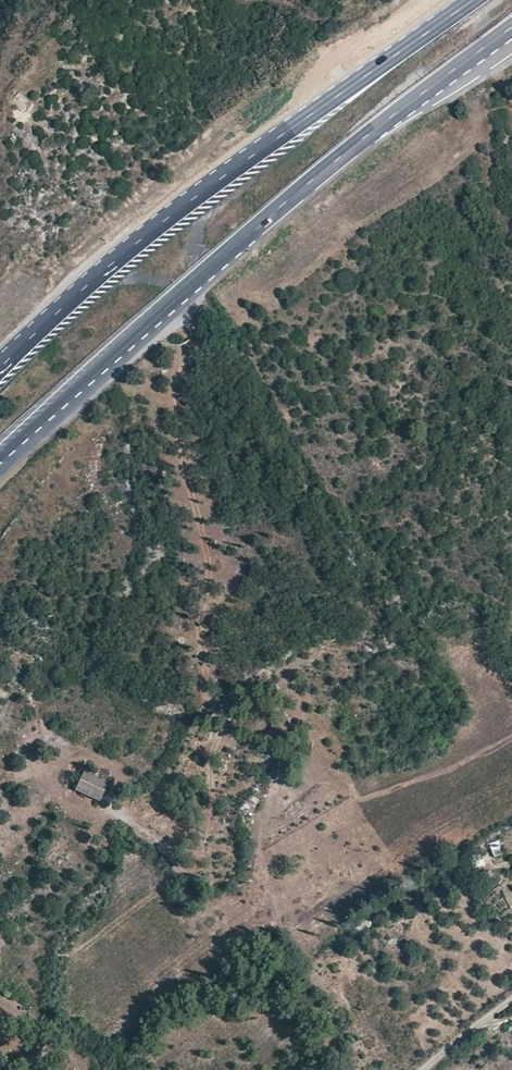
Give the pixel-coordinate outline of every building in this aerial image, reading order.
[(109,782),(84,771),(75,789),(100,800),(109,782)] [(254,807),(264,785),(258,783),(247,805),(254,807)] [(486,863),(479,853),(471,858),(476,868),(486,863)] [(482,882),(478,875),(473,877),(477,884),(482,882)]
